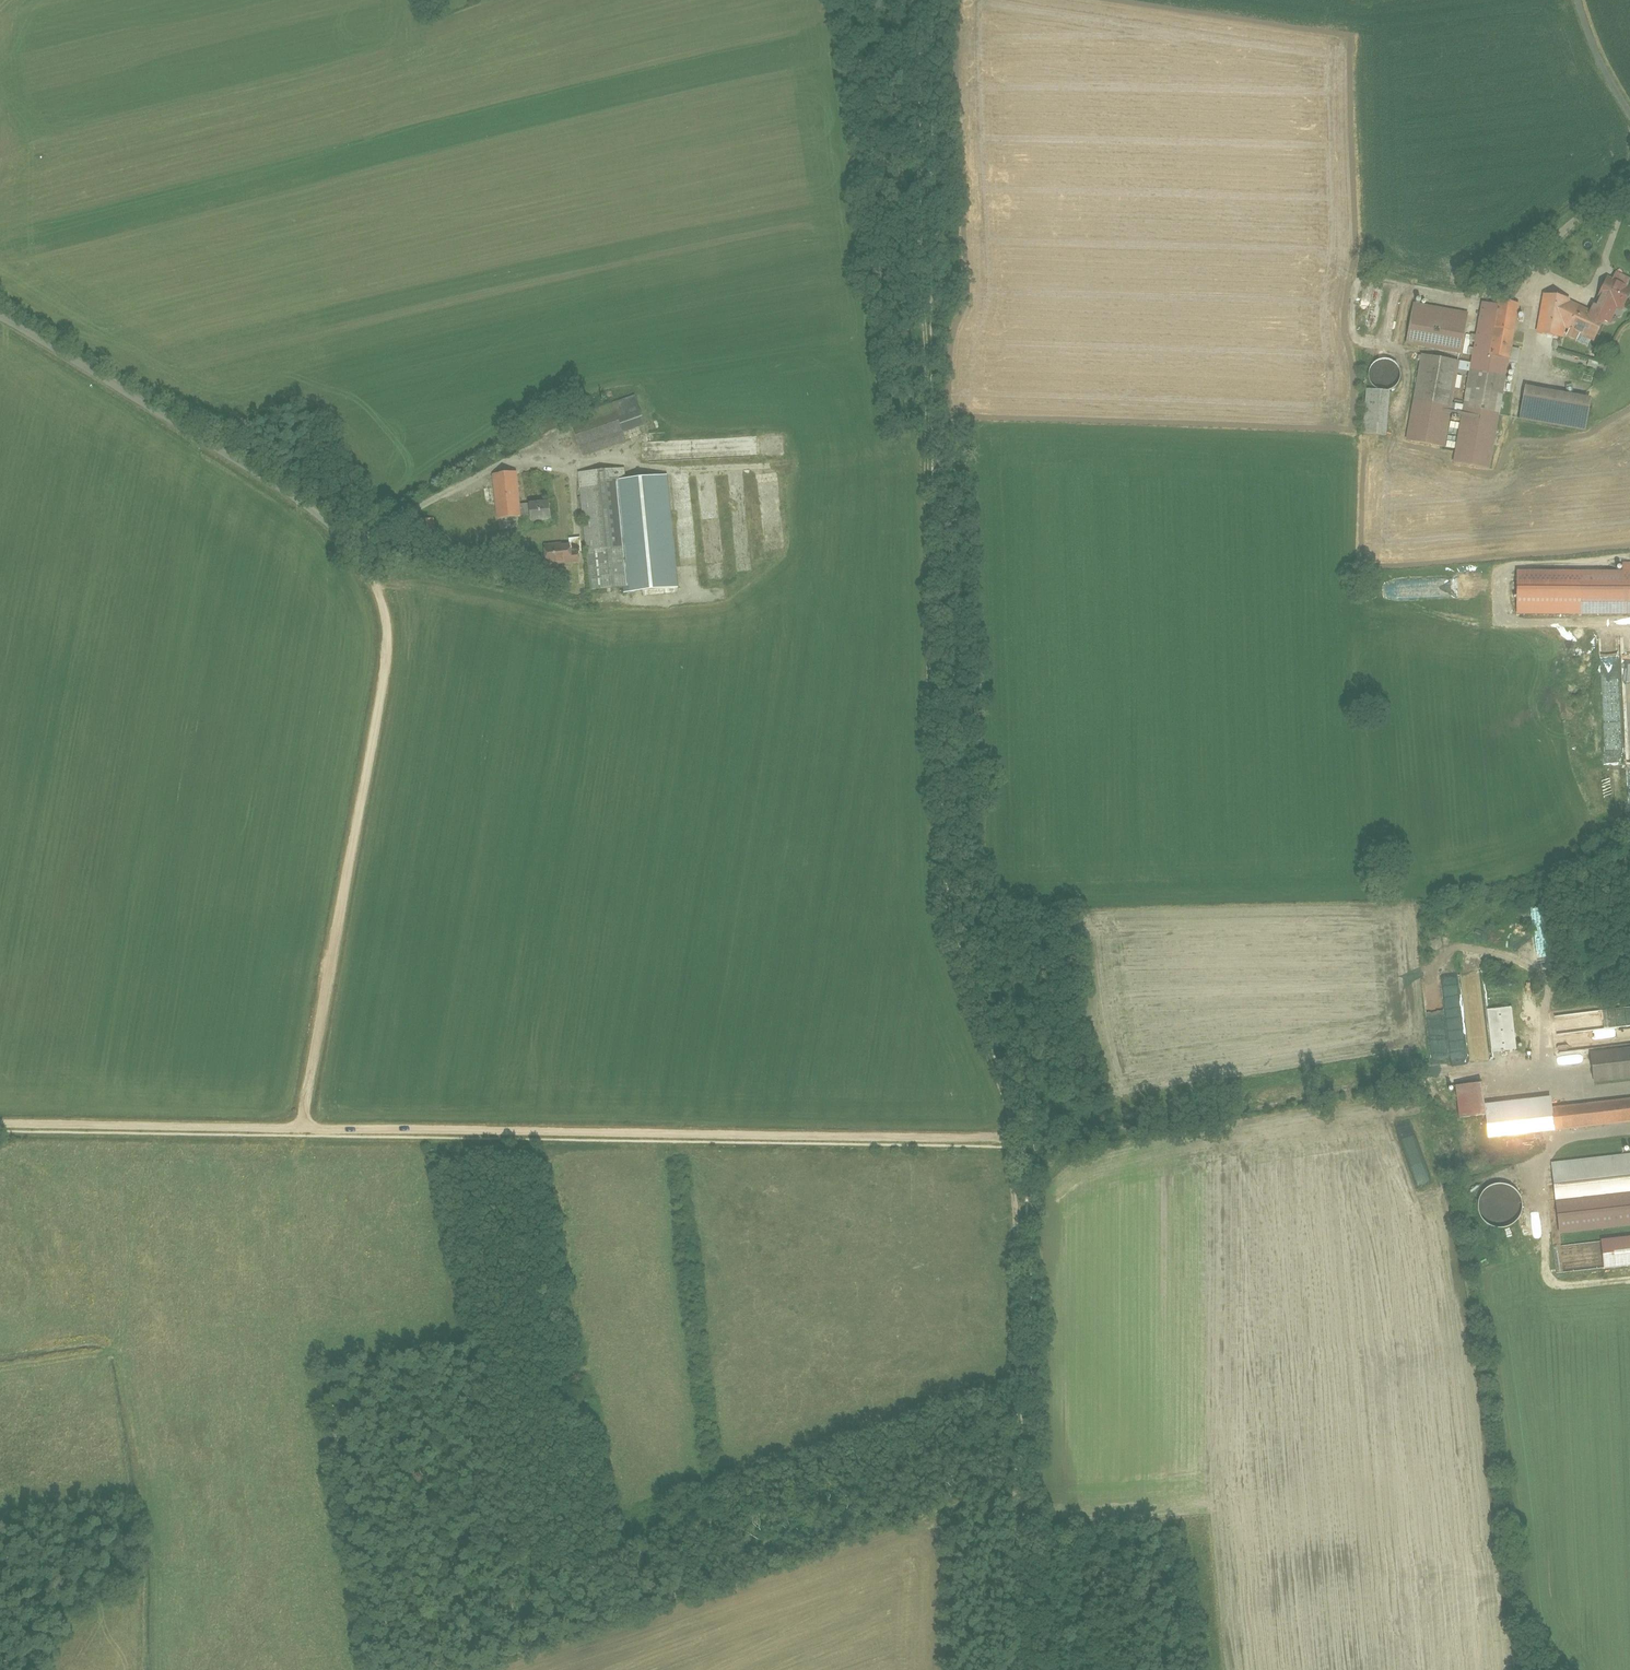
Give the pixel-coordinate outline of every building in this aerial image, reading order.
[(1599,304),(1610,309),(1605,319),(1612,322),(1619,307),(1624,309),(1629,297),(1629,275),(1618,269),(1614,276),(1609,274),(1600,294),(1603,295),(1599,304)] [(1573,296),(1546,291),(1538,332),(1565,337),(1567,329),(1594,342),(1605,319),(1610,309),(1599,304),(1596,302),(1593,308),(1572,298),(1573,296)] [(1498,302),(1484,300),(1478,334),(1467,332),(1471,311),(1415,301),(1407,343),(1463,353),(1462,359),(1424,352),(1407,439),(1445,446),(1460,367),(1473,370),(1456,460),(1491,467),(1511,360),(1520,361),(1522,349),(1513,347),(1518,321),(1531,324),(1535,305),(1499,299),(1498,302)] [(1398,361),(1393,358),(1388,357),(1383,357),(1378,359),(1374,363),(1372,368),(1371,373),(1372,379),(1375,383),(1379,386),(1384,387),(1389,387),(1393,386),(1397,383),(1400,379),(1402,375),(1402,370),(1400,365),(1398,361)] [(1593,396),(1527,384),(1521,418),(1587,430),(1593,396)] [(1392,389),(1368,387),(1364,432),(1388,434),(1392,389)] [(618,422),(574,434),(580,455),(625,442),(622,432),(644,425),(635,395),(612,401),(618,422)] [(622,592),(677,587),(667,474),(624,478),(624,467),(578,471),(588,589),(622,586),(622,592)] [(520,517),(517,471),(492,472),(495,518),(520,517)] [(548,500),(527,501),(528,520),(549,519),(548,500)] [(547,564),(579,561),(578,551),(570,552),(570,545),(555,547),(555,545),(545,546),(547,564)] [(1619,553),(1620,606),(1629,606),(1629,553),(1619,553)] [(1445,1023),(1442,999),(1434,1000),(1435,1007),(1433,1007),(1433,1010),(1427,1011),(1429,1025),(1445,1023)] [(1518,1050),(1513,1006),(1489,1009),(1494,1052),(1518,1050)] [(1593,1051),(1597,1083),(1629,1078),(1629,1046),(1593,1051)] [(1459,1118),(1488,1115),(1487,1103),(1485,1082),(1455,1086),(1459,1118)] [(1629,1121),(1629,1098),(1555,1107),(1554,1095),(1487,1103),(1488,1115),(1491,1138),(1558,1130),(1629,1121)] [(1553,1162),(1562,1234),(1629,1226),(1629,1152),(1553,1162)] [(1512,1186),(1505,1184),(1499,1184),(1493,1187),(1487,1191),(1484,1196),(1482,1203),(1482,1209),(1485,1216),(1489,1221),(1495,1225),(1502,1226),(1510,1225),(1516,1222),(1521,1217),(1524,1210),(1524,1202),(1522,1195),(1517,1189),(1512,1186)] [(1603,1239),(1606,1269),(1629,1266),(1629,1236),(1603,1239)]
